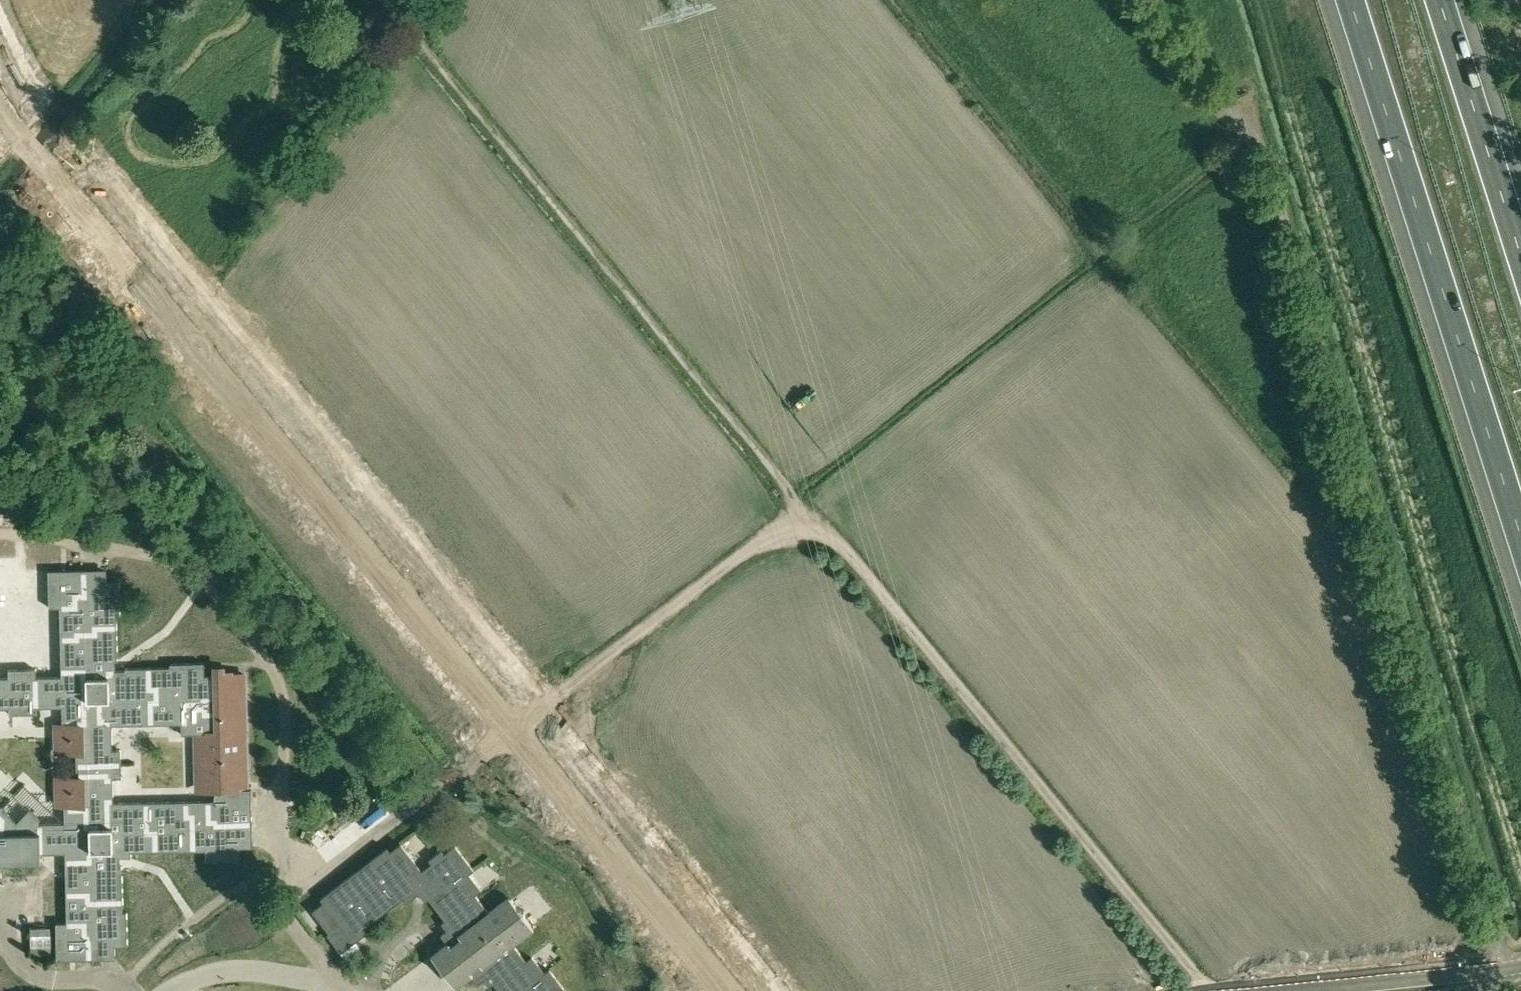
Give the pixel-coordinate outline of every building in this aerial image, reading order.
[(252,826),(251,789),(247,789),(244,675),(205,676),(204,663),(170,663),(170,667),(126,668),(126,670),(116,671),(115,661),(118,661),(117,616),(120,616),(120,582),(107,582),(107,573),(85,574),(85,570),(48,571),(49,608),(59,608),(60,677),(36,678),(35,669),(9,670),(9,678),(0,678),(0,708),(9,708),(10,714),(37,713),(37,707),(63,706),(63,722),(53,723),(54,753),(76,753),(77,774),(54,775),(55,807),(65,807),(65,822),(40,823),(40,819),(29,809),(17,822),(4,810),(4,805),(0,805),(0,878),(2,878),(1,863),(41,862),(41,854),(65,853),(67,923),(56,923),(57,960),(94,959),(94,955),(115,955),(115,946),(128,946),(127,911),(123,912),(122,867),(120,867),(120,857),(131,857),(131,852),(206,850),(206,861),(240,860),(240,848),(248,847),(248,826),(252,826)] [(550,970),(545,973),(533,957),(527,962),(513,944),(534,928),(526,917),(524,910),(518,907),(509,896),(489,912),(475,894),(481,890),(469,874),(474,870),(455,845),(444,854),(441,850),(429,859),(431,863),(422,871),(401,843),(390,852),(387,848),(320,899),(323,902),(312,911),(329,932),(327,934),(341,952),(345,957),(359,946),(355,941),(366,933),(363,929),(405,897),(408,901),(419,893),(425,902),(429,899),(445,920),(442,923),(447,930),(441,935),(447,943),(431,955),(440,967),(441,974),(447,976),(456,987),(472,975),(478,984),(484,979),(490,986),(494,983),(499,990),(566,990),(550,970)]
